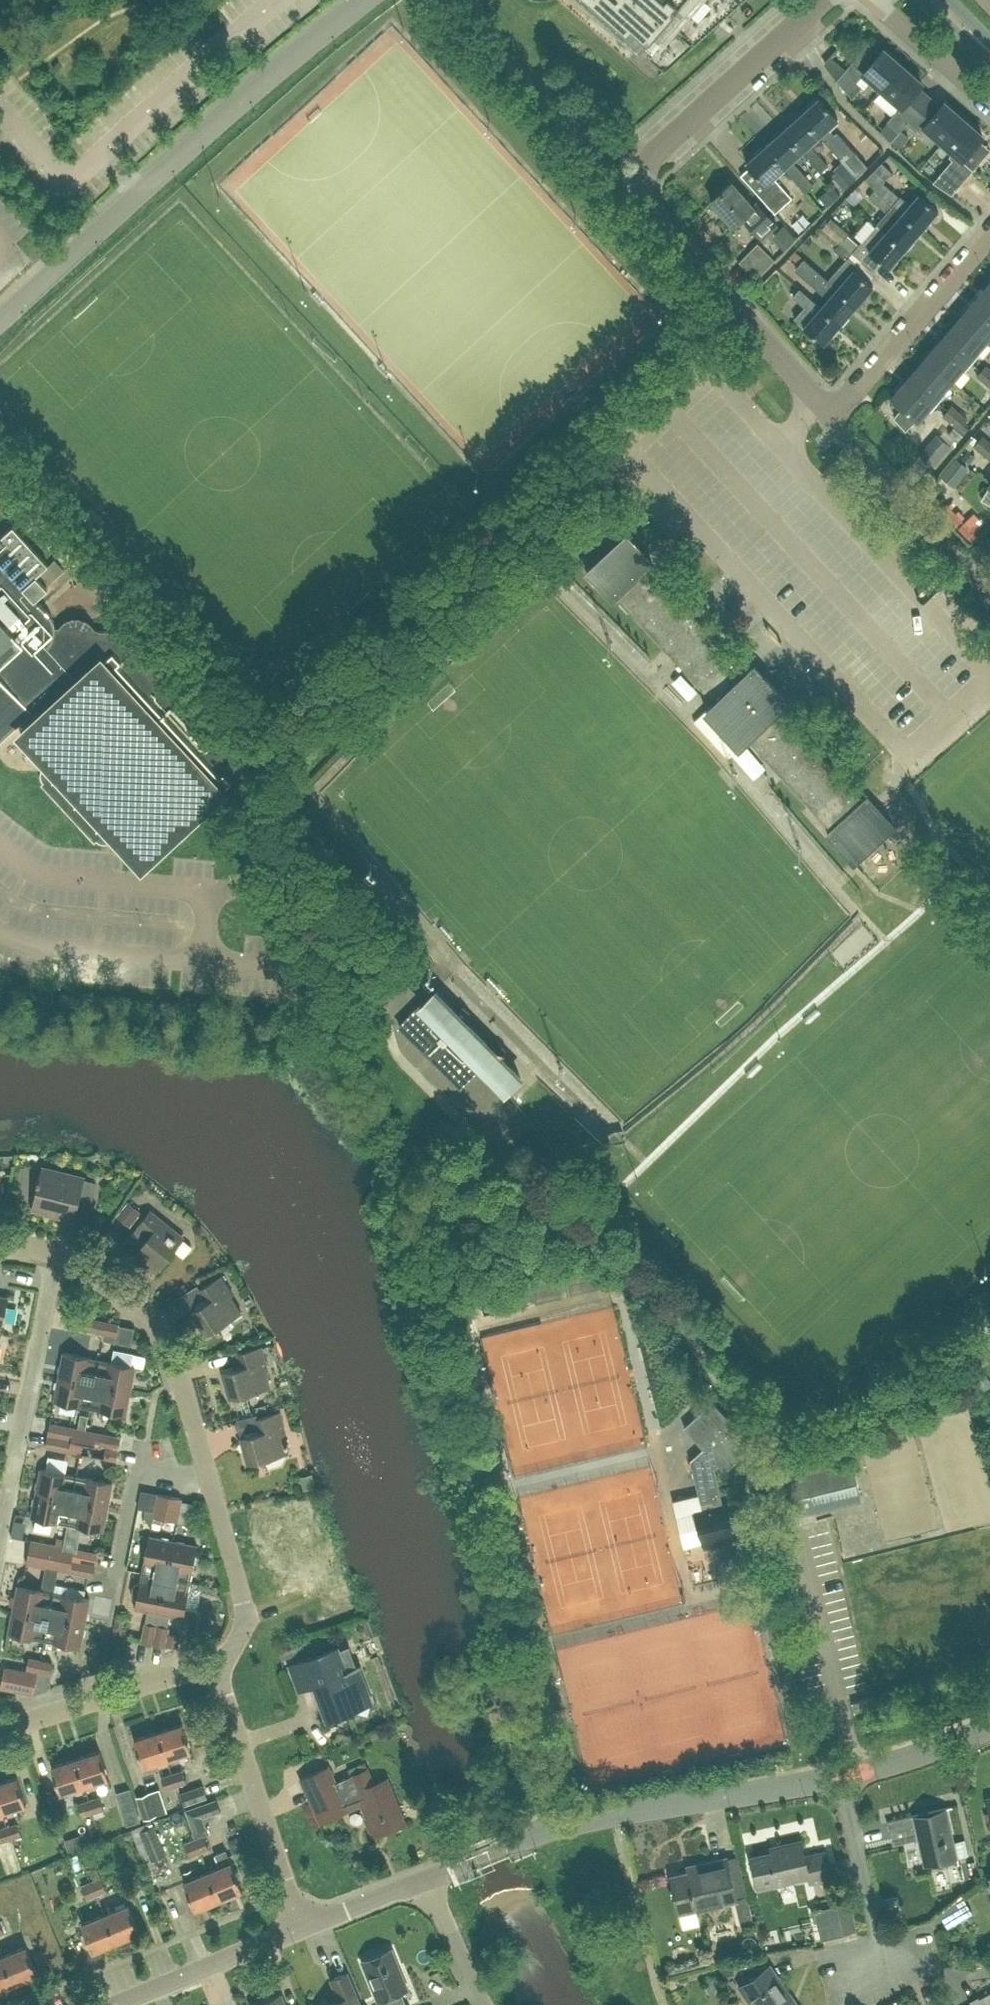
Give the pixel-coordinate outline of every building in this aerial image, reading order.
[(664,69),(741,0),(586,0),(664,69)] [(881,88),(901,64),(883,48),(876,56),(864,46),(835,79),(852,96),(861,85),(856,80),(863,72),(881,88)] [(901,64),(881,88),(883,90),(875,99),(886,109),(894,100),(900,104),(886,120),(898,130),(925,99),(914,90),(922,82),(901,64)] [(818,97),(800,113),(818,134),(819,133),(858,177),(869,167),(838,132),(836,134),(828,125),(837,117),(818,97)] [(925,99),(898,130),(908,119),(919,129),(923,125),(941,141),(962,117),(943,100),(936,109),(925,99)] [(818,134),(800,113),(782,129),(800,150),(801,150),(821,172),(830,165),(809,142),(818,134)] [(962,117),(941,141),(953,151),(948,156),(952,159),(935,179),(951,193),(986,153),(974,142),(982,134),(962,117)] [(764,146),(783,167),(805,191),(812,185),(789,160),(800,150),(782,129),(764,146)] [(909,136),(900,129),(890,140),(899,148),(909,136)] [(772,176),(783,167),(764,146),(745,162),(756,174),(747,181),(775,212),(791,197),(772,176)] [(865,180),(874,188),(922,228),(938,209),(919,192),(910,202),(901,194),(900,196),(883,181),(892,171),(881,162),(865,180)] [(730,181),(710,200),(733,225),(741,217),(760,238),(775,223),(755,202),(752,205),(730,181)] [(874,188),(868,195),(887,211),(877,223),(905,247),(922,228),(874,188)] [(839,241),(852,252),(874,270),(881,262),(888,267),(905,247),(877,223),(858,243),(830,219),(823,227),(839,241)] [(795,236),(783,223),(775,231),(787,245),(795,236)] [(852,252),(839,241),(833,248),(844,259),(827,278),(856,303),(872,285),(854,269),(858,265),(848,257),(852,252)] [(774,259),(757,242),(738,260),(755,277),(774,259)] [(798,287),(839,323),(856,303),(827,278),(804,258),(797,265),(820,285),(819,287),(829,296),(820,305),(799,287),(798,287)] [(976,297),(989,309),(989,280),(976,297)] [(839,323),(798,287),(790,297),(802,308),(794,317),(804,325),(804,326),(822,342),(839,323)] [(989,333),(989,309),(976,297),(959,317),(985,339),(989,333)] [(941,337),(968,359),(985,339),(959,317),(941,337)] [(924,356),(951,379),(968,359),(941,337),(924,356)] [(907,376),(934,399),(951,379),(924,356),(907,376)] [(985,364),(976,375),(989,386),(989,368),(985,364)] [(918,417),(934,399),(907,376),(890,396),(902,406),(894,416),(904,429),(918,417)] [(967,417),(951,404),(942,416),(955,425),(946,436),(955,443),(967,427),(962,423),(967,417)] [(936,433),(918,453),(932,466),(950,446),(936,433)] [(983,435),(979,440),(975,437),(959,456),(965,460),(976,447),(989,458),(989,457),(989,441),(983,435)] [(968,468),(954,457),(940,474),(954,485),(968,468)] [(982,498),(989,503),(989,485),(982,498)] [(971,524),(948,500),(939,509),(962,533),(971,524)] [(40,771),(40,772),(40,773),(40,774),(40,775),(41,776),(41,777),(41,778),(42,779),(43,780),(96,838),(97,839),(98,839),(99,840),(100,840),(101,841),(102,841),(103,841),(104,841),(105,841),(106,841),(107,841),(108,841),(109,840),(110,840),(111,839),(112,839),(113,838),(113,837),(114,836),(115,836),(141,865),(221,791),(230,800),(243,788),(244,787),(245,786),(246,785),(246,784),(247,783),(247,782),(247,781),(248,780),(248,779),(248,778),(248,777),(247,776),(247,775),(247,774),(246,773),(246,772),(245,771),(244,770),(119,634),(118,633),(117,632),(116,631),(115,631),(113,630),(112,630),(110,629),(109,629),(108,629),(99,628),(98,631),(54,629),(54,627),(54,625),(54,623),(53,621),(52,619),(52,617),(50,615),(49,613),(48,612),(46,610),(36,599),(47,588),(36,576),(38,574),(49,564),(18,531),(7,541),(1,535),(1,534),(0,534),(0,739),(30,711),(36,718),(20,733),(47,762),(46,762),(45,763),(44,764),(43,764),(42,765),(42,766),(41,767),(41,768),(40,769),(40,770),(40,771)] [(652,563),(626,534),(586,571),(612,599),(616,596),(635,616),(639,612),(685,663),(681,666),(701,688),(733,659),(648,566),(652,563)] [(864,670),(880,657),(874,649),(858,663),(864,670)] [(812,809),(813,810),(845,780),(779,709),(787,701),(754,664),(705,709),(739,746),(747,739),(766,759),(770,755),(816,805),(812,809)] [(845,780),(813,810),(831,830),(827,833),(852,861),(893,825),(867,796),(863,800),(845,780)] [(455,1011),(434,990),(399,1025),(459,1086),(477,1068),(480,1065),(507,1093),(522,1078),(499,1055),(506,1048),(495,1036),(487,1044),(466,1022),(473,1015),(462,1004),(455,1011)] [(83,1178),(42,1167),(39,1178),(37,1178),(36,1182),(38,1182),(31,1208),(58,1215),(58,1214),(66,1216),(73,1218),(78,1195),(92,1198),(95,1183),(83,1180),(83,1178)] [(141,1211),(128,1200),(116,1215),(130,1226),(141,1211)] [(182,1237),(149,1211),(137,1224),(138,1225),(123,1243),(135,1252),(134,1253),(155,1270),(173,1248),(183,1256),(191,1246),(181,1238),(182,1237)] [(232,1293),(220,1274),(199,1288),(207,1300),(190,1310),(205,1334),(241,1311),(230,1294),(232,1293)] [(68,1326),(103,1332),(106,1319),(71,1313),(68,1326)] [(119,1321),(106,1319),(103,1332),(105,1333),(103,1340),(130,1345),(133,1328),(118,1325),(119,1321)] [(267,1366),(261,1345),(236,1352),(240,1365),(222,1371),(229,1397),(270,1386),(264,1367),(267,1366)] [(98,1358),(94,1383),(130,1390),(134,1366),(131,1365),(133,1353),(113,1349),(111,1361),(98,1358)] [(58,1376),(94,1383),(98,1358),(62,1351),(58,1376)] [(89,1407),(94,1383),(58,1376),(53,1400),(89,1407)] [(130,1390),(94,1383),(89,1407),(125,1414),(130,1390)] [(750,1444),(711,1401),(685,1426),(704,1447),(691,1459),(701,1502),(693,1503),(703,1548),(735,1540),(725,1496),(719,1497),(712,1466),(717,1461),(723,1469),(750,1444)] [(285,1431),(279,1410),(255,1417),(254,1414),(237,1418),(236,1423),(238,1433),(244,1432),(244,1435),(240,1436),(247,1463),(288,1451),(286,1445),(288,1444),(287,1441),(285,1441),(283,1432),(285,1431)] [(47,1434),(82,1441),(85,1428),(49,1421),(47,1434)] [(80,1453),(82,1441),(47,1434),(45,1446),(80,1453)] [(858,1490),(847,1447),(796,1459),(800,1475),(782,1479),(791,1517),(814,1511),(811,1501),(858,1490)] [(35,1492),(71,1499),(76,1475),(40,1468),(35,1492)] [(76,1475),(71,1499),(107,1506),(112,1482),(76,1475)] [(155,1504),(158,1492),(141,1489),(138,1506),(146,1508),(143,1520),(152,1522),(153,1516),(164,1518),(167,1506),(155,1504)] [(66,1523),(71,1499),(35,1492),(30,1516),(36,1517),(33,1528),(49,1531),(51,1520),(66,1523)] [(177,1521),(181,1500),(182,1496),(158,1492),(155,1504),(167,1506),(164,1518),(177,1521)] [(107,1506),(71,1499),(66,1523),(102,1530),(107,1506)] [(63,1538),(60,1557),(71,1559),(73,1547),(77,1548),(81,1527),(67,1524),(65,1538),(63,1538)] [(141,1571),(165,1576),(172,1540),(148,1535),(141,1571)] [(29,1551),(60,1557),(63,1538),(57,1537),(56,1543),(31,1539),(29,1551)] [(172,1540),(165,1576),(189,1580),(196,1544),(172,1540)] [(12,1608),(48,1615),(53,1591),(57,1570),(60,1557),(29,1551),(26,1564),(46,1568),(42,1589),(17,1584),(12,1608)] [(71,1559),(60,1557),(57,1570),(92,1576),(95,1564),(71,1559)] [(136,1597),(134,1607),(158,1612),(165,1576),(141,1571),(139,1581),(138,1581),(134,1584),(132,1592),(135,1597),(136,1597)] [(189,1580),(165,1576),(158,1612),(182,1616),(189,1580)] [(53,1591),(48,1615),(84,1622),(89,1598),(53,1591)] [(43,1639),(48,1615),(12,1608),(7,1632),(43,1639)] [(84,1622),(48,1615),(43,1639),(44,1639),(42,1645),(49,1647),(56,1647),(57,1642),(79,1646),(84,1622)] [(152,1641),(156,1624),(145,1621),(141,1639),(152,1641)] [(156,1624),(152,1641),(154,1641),(153,1644),(165,1646),(166,1643),(177,1646),(180,1634),(168,1632),(169,1626),(156,1624)] [(290,1664),(299,1688),(314,1682),(327,1717),(354,1707),(349,1696),(366,1689),(357,1666),(361,1664),(360,1662),(356,1664),(348,1644),(337,1648),(337,1646),(290,1664)] [(37,1672),(40,1659),(30,1657),(28,1670),(5,1666),(1,1687),(33,1693),(37,1672)] [(40,1659),(37,1672),(49,1674),(52,1661),(40,1659)] [(182,1723),(158,1730),(166,1758),(190,1750),(182,1723)] [(142,1765),(166,1758),(158,1730),(133,1738),(142,1765)] [(99,1749),(75,1757),(84,1784),(108,1776),(99,1749)] [(60,1792),(84,1784),(75,1757),(51,1765),(60,1792)] [(334,1781),(327,1766),(302,1777),(320,1820),(339,1813),(360,1804),(373,1835),(403,1822),(385,1778),(373,1783),(367,1767),(348,1775),(349,1777),(341,1780),(340,1779),(334,1781)] [(186,1782),(182,1770),(163,1776),(171,1799),(178,1796),(174,1786),(186,1782)] [(1,1810),(25,1803),(17,1776),(0,1781),(0,1807),(1,1810)] [(207,1796),(202,1783),(180,1791),(184,1804),(207,1796)] [(167,1811),(159,1788),(135,1796),(143,1819),(167,1811)] [(104,1808),(100,1796),(78,1803),(82,1815),(104,1808)] [(196,1837),(201,1851),(210,1847),(205,1834),(208,1833),(202,1817),(221,1810),(216,1797),(185,1809),(196,1837)] [(134,1807),(121,1811),(125,1825),(138,1820),(134,1807)] [(954,1841),(946,1807),(887,1820),(892,1844),(918,1838),(924,1864),(957,1857),(957,1855),(969,1852),(965,1838),(954,1841)] [(18,1822),(0,1827),(0,1841),(21,1835),(18,1822)] [(162,1846),(155,1825),(139,1831),(146,1852),(162,1846)] [(201,1851),(196,1837),(185,1841),(190,1854),(201,1851)] [(805,1856),(801,1840),(777,1845),(778,1849),(751,1856),(758,1887),(809,1876),(810,1881),(830,1877),(824,1852),(805,1856)] [(19,1872),(10,1841),(0,1844),(9,1875),(19,1872)] [(79,1850),(91,1879),(97,1894),(107,1890),(89,1846),(79,1850)] [(219,1865),(207,1870),(218,1898),(242,1889),(230,1861),(225,1848),(214,1853),(219,1865)] [(679,1911),(683,1928),(699,1924),(696,1907),(735,1898),(741,1923),(754,1920),(739,1854),(699,1863),(700,1869),(671,1875),(679,1911)] [(194,1908),(218,1898),(207,1870),(195,1875),(192,1867),(182,1871),(185,1879),(183,1880),(194,1908)] [(97,1894),(91,1879),(81,1884),(87,1898),(97,1894)] [(973,1911),(962,1894),(940,1912),(948,1926),(973,1911)] [(104,1912),(116,1940),(139,1931),(128,1903),(104,1912)] [(843,1933),(836,1904),(814,1910),(821,1938),(843,1933)] [(92,1950),(116,1940),(104,1912),(80,1922),(92,1950)] [(2,1954),(13,1982),(37,1973),(25,1945),(2,1954)] [(391,1948),(361,1960),(377,2000),(383,1997),(386,2004),(405,2004),(399,1991),(407,1988),(391,1948)] [(2,1954),(0,1955),(0,1988),(13,1982),(2,1954)] [(734,1972),(732,1960),(719,1963),(721,1975),(734,1972)] [(770,1964),(747,1980),(757,1994),(749,1999),(753,2004),(799,2004),(770,1964)] [(346,1971),(330,1978),(339,1999),(324,2004),(360,2004),(346,1971)] [(969,2001),(970,2004),(989,2004),(989,1991),(969,2001)] [(279,1993),(251,2004),(284,2004),(279,1993)]
